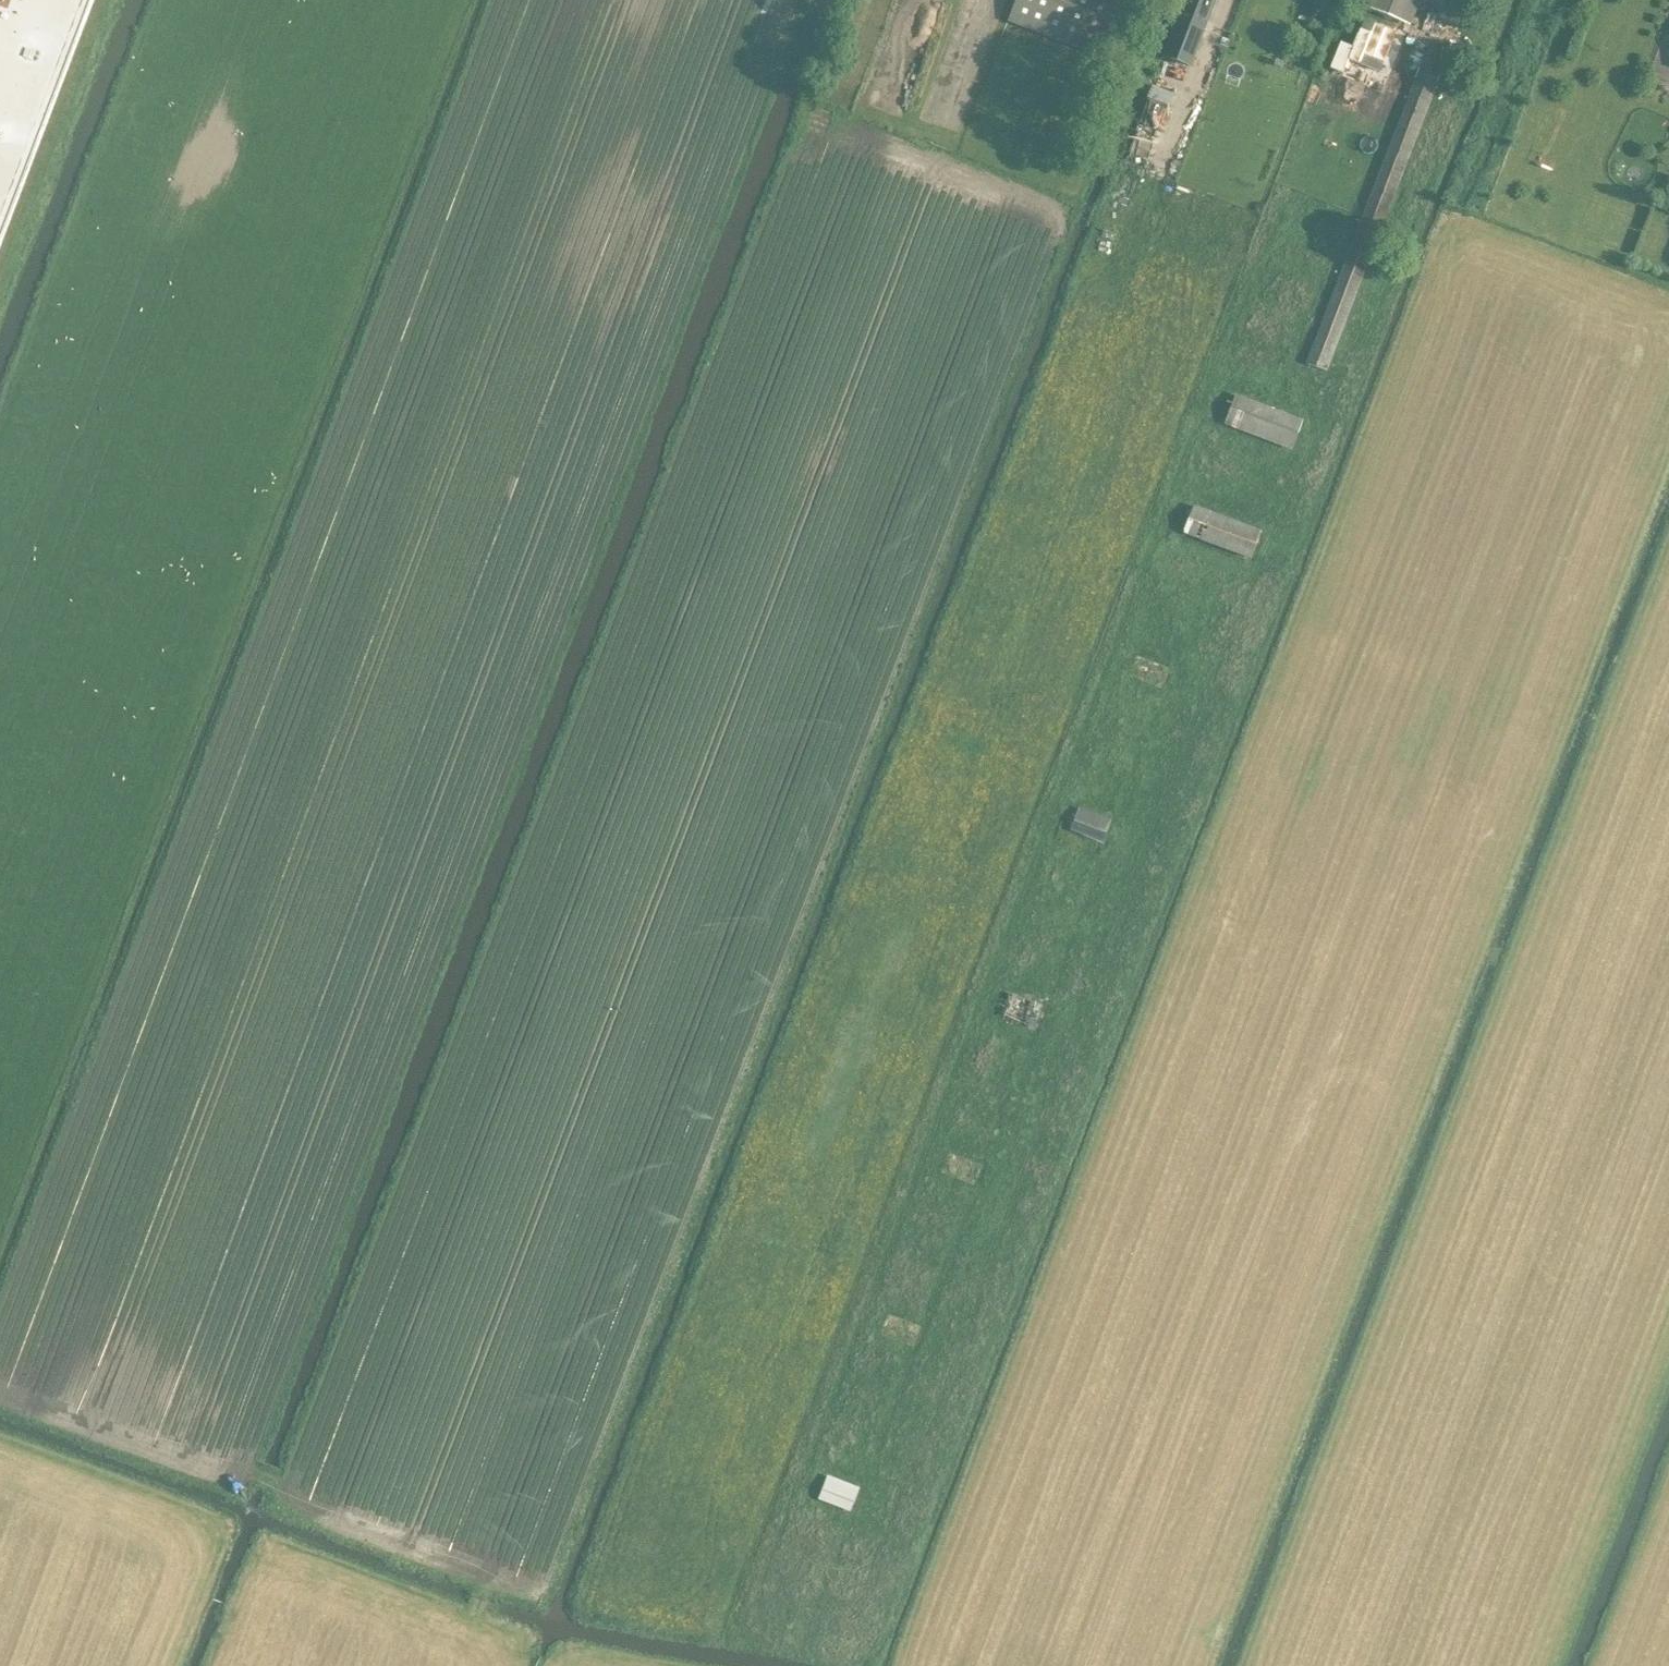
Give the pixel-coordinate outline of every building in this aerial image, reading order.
[(93,0),(0,0),(0,245),(93,0)] [(1137,0),(1018,0),(1009,21),(1113,62),(1137,0)] [(1192,66),(1217,0),(1188,0),(1166,56),(1192,66)] [(1418,0),(1367,0),(1365,6),(1409,24),(1418,0)] [(1341,42),(1330,67),(1342,72),(1348,58),(1380,71),(1396,32),(1365,19),(1361,29),(1360,29),(1353,47),(1341,42)] [(1464,51),(1430,38),(1305,362),(1327,370),(1441,76),(1453,80),(1464,51)] [(1235,394),(1225,424),(1292,450),(1303,420),(1235,394)] [(1193,505),(1183,533),(1251,558),(1261,531),(1193,505)] [(1078,807),(1071,830),(1103,841),(1111,819),(1078,807)] [(1009,992),(1000,1016),(1033,1028),(1042,1004),(1009,992)] [(825,1476),(818,1499),(851,1511),(859,1487),(825,1476)]
